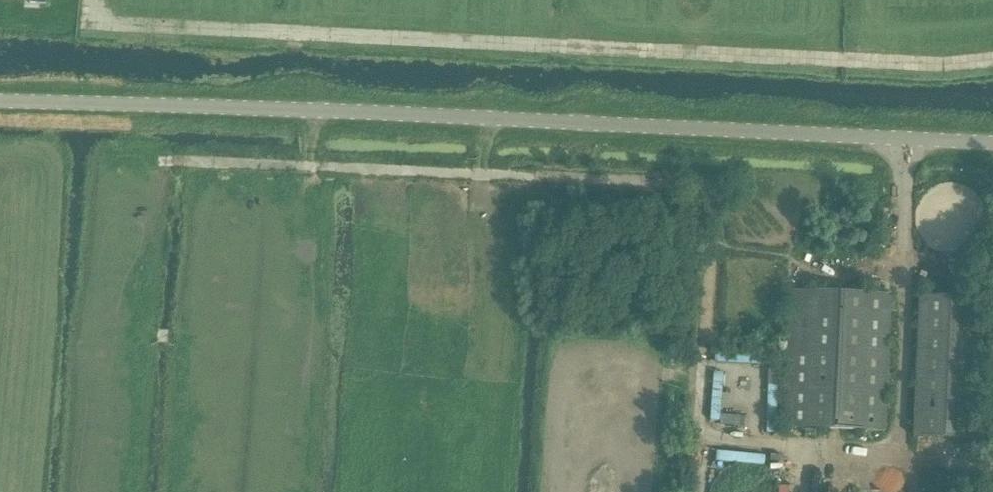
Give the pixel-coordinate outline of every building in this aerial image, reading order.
[(783,428),(884,432),(890,295),(788,291),(783,428)] [(912,437),(973,440),(979,299),(918,296),(912,437)] [(715,353),(714,362),(763,365),(763,356),(715,353)] [(775,433),(779,359),(769,359),(766,433),(775,433)] [(723,373),(713,372),(709,421),(719,421),(723,373)] [(743,428),(744,418),(720,416),(719,426),(743,428)] [(763,465),(764,456),(716,451),(715,461),(763,465)] [(685,490),(695,491),(696,471),(686,470),(685,490)]
